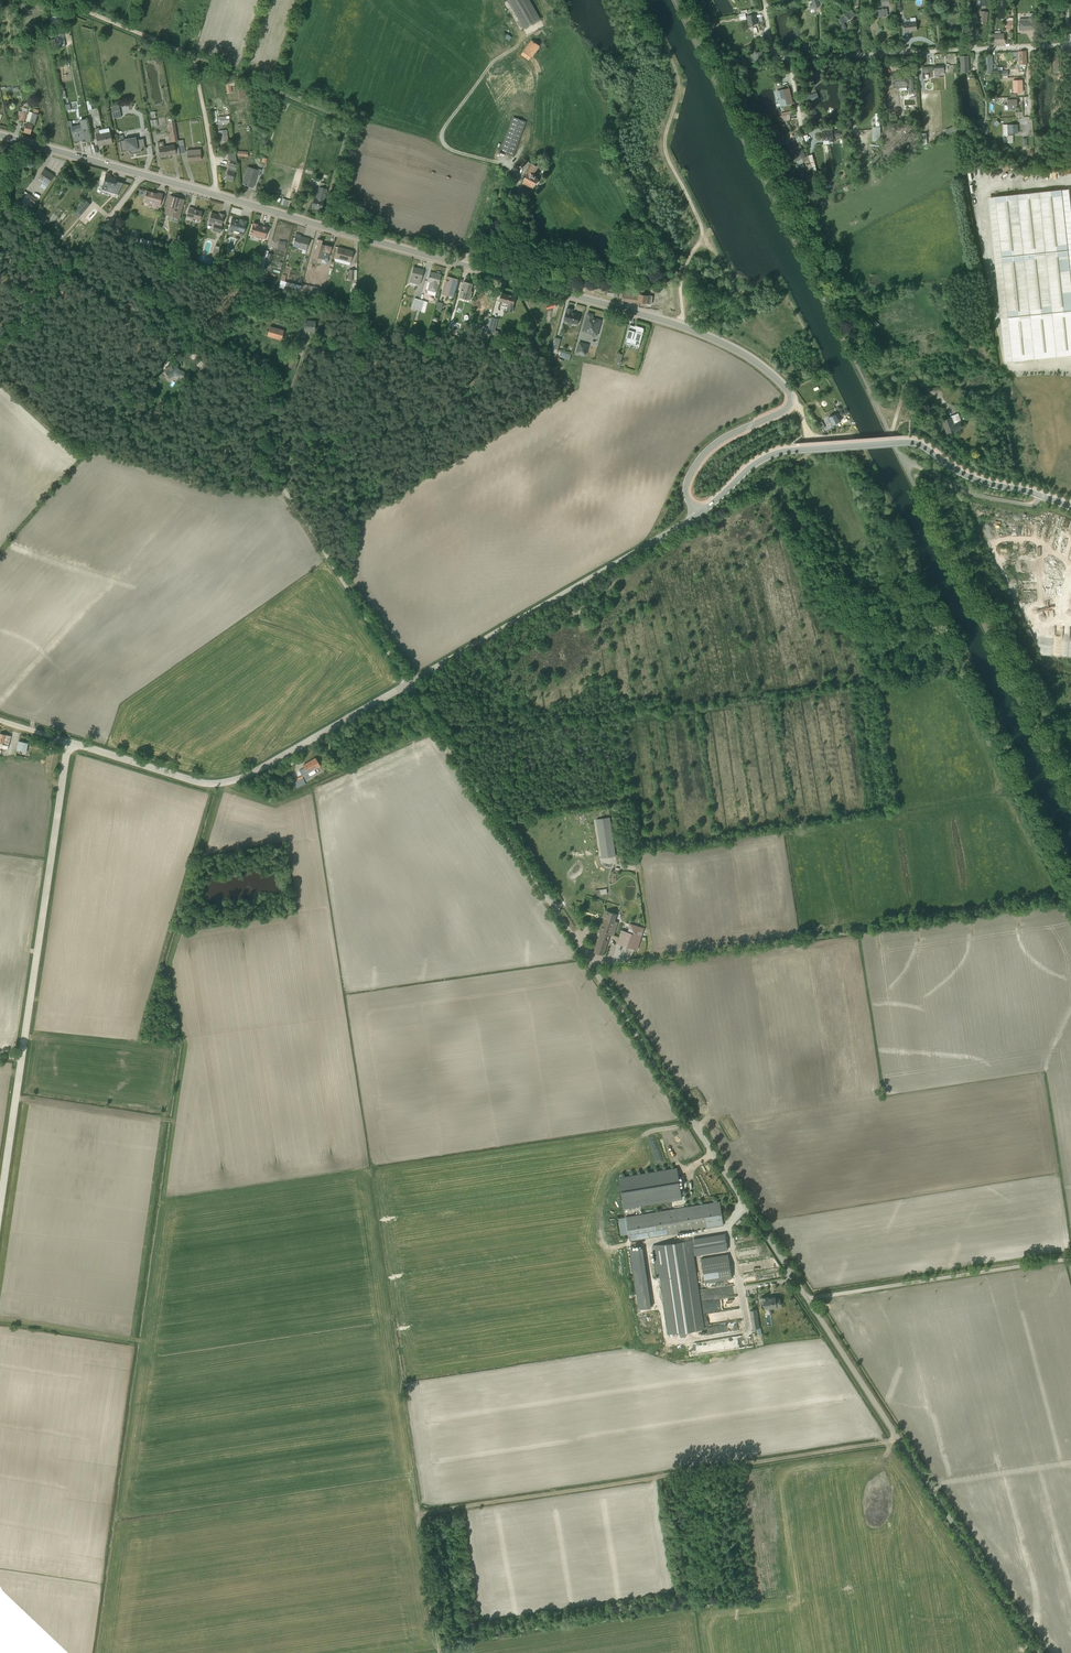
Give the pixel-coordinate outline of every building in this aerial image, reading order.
[(524,29),(541,19),(530,0),(507,0),(524,29)] [(819,6),(818,2),(820,1),(820,0),(811,0),(813,5),(810,6),(811,9),(819,6)] [(856,14),(850,8),(842,15),(840,16),(840,18),(837,19),(842,30),(843,29),(844,29),(845,29),(845,28),(846,28),(844,23),(848,21),(856,14)] [(875,18),(888,16),(887,9),(875,10),(875,18)] [(978,22),(987,23),(988,12),(980,11),(978,22)] [(1019,30),(1035,29),(1034,16),(1034,13),(1029,13),(1030,17),(1029,17),(1029,18),(1020,19),(1020,21),(1019,21),(1019,30)] [(753,25),(757,24),(755,15),(747,16),(748,26),(749,25),(749,27),(753,27),(753,25)] [(909,31),(917,31),(915,18),(910,18),(910,22),(904,22),(905,33),(909,32),(909,31)] [(995,44),(1004,43),(1004,33),(1000,33),(1000,31),(995,31),(995,34),(994,34),(995,44)] [(507,34),(503,41),(507,44),(511,37),(507,34)] [(52,47),(57,46),(56,44),(60,43),(59,38),(55,39),(50,40),(52,47)] [(531,57),(532,58),(541,46),(532,39),(523,51),(523,52),(521,55),(529,61),(531,57)] [(158,55),(160,49),(149,46),(147,54),(149,55),(150,50),(155,51),(154,56),(156,56),(157,54),(158,55)] [(1059,51),(1048,52),(1048,59),(1052,58),(1053,72),(1060,72),(1059,51)] [(754,62),(763,60),(761,52),(752,54),(754,62)] [(1019,64),(1026,64),(1026,52),(1018,52),(1019,64)] [(984,72),(993,72),(992,55),(983,55),(984,72)] [(955,84),(954,64),(934,65),(934,77),(939,77),(939,73),(944,73),(945,85),(955,84)] [(775,75),(782,72),(779,66),(772,69),(775,75)] [(909,77),(893,78),(893,88),(907,87),(907,85),(909,85),(909,94),(913,94),(913,77),(909,77)] [(225,82),(226,93),(232,93),(231,86),(235,85),(234,80),(225,82)] [(1013,93),(1022,92),(1022,80),(1013,81),(1013,93)] [(242,87),(238,88),(240,100),(245,99),(246,108),(250,107),(249,99),(248,99),(247,87),(242,88),(242,87)] [(777,108),(793,103),(789,88),(783,90),(783,89),(782,89),(782,90),(780,90),(780,91),(777,91),(779,99),(776,100),(777,103),(776,104),(777,108)] [(808,103),(816,101),(813,94),(805,96),(808,103)] [(1016,104),(1016,100),(1007,100),(1008,110),(1015,109),(1015,104),(1016,104)] [(110,105),(112,118),(120,117),(119,104),(110,105)] [(23,132),(30,134),(33,125),(34,126),(38,111),(35,110),(34,113),(32,113),(29,112),(23,132)] [(18,111),(15,120),(24,122),(27,113),(18,111)] [(172,142),(177,141),(173,116),(168,116),(172,142)] [(217,117),(218,125),(223,125),(230,125),(229,116),(217,117)] [(513,117),(500,152),(513,157),(526,122),(513,117)] [(86,142),(90,141),(85,119),(79,120),(80,127),(75,128),(76,132),(72,132),(74,142),(85,139),(86,142)] [(1013,132),(1017,132),(1017,125),(1007,125),(1002,125),(1003,143),(1013,143),(1013,135),(1013,132)] [(880,127),(872,127),(872,141),(880,141),(880,127)] [(98,146),(112,143),(110,132),(111,132),(110,129),(109,130),(109,128),(99,130),(99,128),(94,129),(98,146)] [(834,143),(833,136),(840,136),(840,130),(833,131),(832,128),(822,129),(822,131),(823,145),(833,144),(833,143),(834,143)] [(218,131),(219,142),(228,142),(227,130),(218,131)] [(763,143),(770,139),(766,131),(759,135),(763,143)] [(797,142),(803,140),(801,134),(795,136),(797,142)] [(144,147),(143,139),(136,140),(136,137),(124,139),(124,140),(119,141),(121,152),(128,151),(130,152),(130,154),(141,152),(141,150),(142,148),(144,147)] [(160,157),(176,154),(174,145),(164,146),(163,141),(157,142),(160,157)] [(798,165),(809,160),(810,164),(806,165),(808,171),(812,170),(813,173),(817,172),(812,155),(806,157),(801,145),(790,151),(795,162),(796,162),(798,165)] [(187,161),(201,160),(200,149),(186,150),(187,161)] [(225,179),(232,181),(236,167),(235,167),(237,162),(235,153),(228,154),(228,161),(230,161),(227,169),(225,175),(226,175),(225,179)] [(522,184),(533,189),(534,186),(535,186),(539,179),(536,178),(537,176),(535,175),(539,167),(532,163),(532,164),(528,162),(523,171),(527,173),(524,180),(524,181),(522,184)] [(243,184),(252,187),(256,175),(259,176),(261,170),(257,169),(257,170),(248,167),(243,184)] [(40,187),(45,190),(54,176),(44,169),(37,180),(42,183),(40,187)] [(101,190),(117,194),(123,183),(116,181),(117,179),(105,176),(101,190)] [(311,208),(321,210),(324,200),(327,189),(326,189),(328,185),(320,182),(318,189),(313,188),(310,196),(314,197),(311,208)] [(17,202),(20,204),(19,205),(29,211),(37,199),(27,193),(24,191),(17,202)] [(143,202),(159,207),(163,194),(158,193),(157,194),(146,191),(143,202)] [(990,200),(1007,361),(1070,354),(1070,214),(1069,192),(990,200)] [(179,218),(184,200),(175,197),(174,198),(170,197),(165,214),(173,217),(172,220),(178,222),(179,218)] [(81,215),(90,204),(84,199),(75,210),(81,215)] [(186,217),(200,221),(202,212),(193,209),(194,208),(189,207),(186,217)] [(36,213),(33,216),(32,216),(31,218),(39,224),(44,217),(45,218),(47,215),(38,209),(35,212),(36,213)] [(212,230),(220,233),(222,225),(221,225),(224,215),(220,213),(220,215),(211,212),(208,222),(209,222),(208,224),(213,225),(212,230)] [(239,235),(243,236),(247,221),(240,219),(239,221),(231,219),(228,230),(229,230),(229,231),(229,232),(230,234),(232,233),(233,232),(233,231),(234,231),(233,233),(238,235),(239,232),(239,235)] [(250,235),(265,239),(268,228),(261,226),(258,226),(258,224),(253,223),(250,235)] [(51,234),(57,226),(58,225),(56,224),(55,225),(54,224),(48,231),(51,234)] [(58,241),(63,235),(57,230),(52,236),(58,241)] [(306,252),(309,239),(303,237),(303,238),(300,237),(301,235),(296,234),(292,249),(292,246),(306,250),(305,252),(306,252)] [(150,252),(153,242),(140,238),(139,238),(139,240),(140,240),(139,244),(148,247),(148,249),(150,250),(149,251),(150,252)] [(316,261),(326,264),(328,258),(328,257),(330,257),(330,255),(328,255),(329,253),(330,253),(331,247),(325,245),(321,244),(322,241),(317,239),(311,262),(316,264),(316,261)] [(212,256),(217,257),(220,247),(215,245),(212,256)] [(334,261),(349,265),(353,252),(338,247),(334,261)] [(409,282),(419,285),(423,270),(413,267),(409,282)] [(357,270),(349,270),(348,280),(356,280),(357,270)] [(435,293),(440,275),(436,274),(430,272),(425,289),(427,289),(427,290),(426,294),(434,296),(435,293)] [(442,294),(453,297),(457,279),(447,277),(442,294)] [(80,279),(78,282),(86,287),(88,284),(80,279)] [(320,300),(323,289),(301,284),(301,286),(280,281),(279,288),(299,293),(299,294),(320,300)] [(459,298),(470,301),(473,291),(471,291),(473,284),(464,281),(459,298)] [(622,300),(651,304),(652,296),(649,295),(648,295),(648,292),(644,291),(645,289),(641,288),(640,292),(634,291),(634,293),(623,292),(622,300)] [(607,296),(617,297),(618,291),(617,291),(617,290),(608,289),(607,296)] [(507,310),(513,312),(514,307),(513,307),(516,297),(512,296),(510,295),(502,293),(499,301),(508,304),(507,306),(508,306),(507,310)] [(427,302),(419,300),(416,310),(417,310),(414,320),(417,321),(419,310),(421,311),(420,312),(424,313),(427,302)] [(573,324),(577,325),(580,315),(575,313),(575,314),(572,313),(573,309),(567,308),(563,321),(567,322),(567,323),(568,325),(570,326),(573,325),(573,324)] [(455,321),(455,318),(461,320),(463,313),(452,310),(450,320),(455,321)] [(583,332),(597,336),(601,320),(592,318),(593,315),(588,313),(583,332)] [(490,324),(487,333),(494,335),(494,332),(495,333),(498,320),(491,318),(490,324)] [(304,331),(315,332),(315,321),(305,320),(304,331)] [(630,344),(639,346),(644,329),(630,325),(629,330),(628,330),(626,338),(627,338),(625,343),(630,344)] [(269,326),(267,336),(281,340),(284,331),(269,326)] [(448,335),(445,342),(454,345),(457,338),(448,335)] [(551,348),(558,350),(561,339),(554,337),(551,348)] [(585,355),(586,355),(589,344),(579,342),(576,352),(576,353),(576,354),(584,356),(585,355)] [(615,366),(620,367),(623,355),(618,354),(615,366)] [(291,356),(287,367),(294,370),(298,359),(291,356)] [(183,380),(186,373),(180,370),(180,371),(175,362),(163,370),(169,379),(174,375),(183,380)] [(834,424),(841,421),(836,413),(828,417),(832,425),(831,426),(832,429),(836,427),(834,424)] [(947,434),(963,428),(960,422),(961,420),(958,413),(950,416),(950,417),(941,421),(947,434)] [(7,750),(11,736),(0,733),(0,756),(0,757),(2,750),(0,750),(1,748),(7,750)] [(30,744),(19,741),(16,750),(17,750),(15,755),(29,759),(30,753),(32,754),(34,744),(33,744),(33,743),(30,743),(30,744)] [(314,770),(320,766),(315,758),(303,765),(304,768),(299,771),(302,776),(304,775),(306,780),(310,778),(310,777),(316,773),(314,770)] [(293,780),(297,788),(306,784),(302,776),(293,780)] [(602,858),(615,856),(609,818),(596,820),(602,858)] [(594,952),(603,955),(610,935),(614,936),(618,922),(615,921),(617,914),(607,911),(594,952)] [(622,930),(617,943),(637,950),(644,928),(630,924),(627,932),(622,930)] [(677,1168),(619,1177),(625,1208),(681,1200),(677,1168)] [(630,1241),(724,1225),(720,1201),(626,1218),(630,1241)] [(621,1235),(627,1234),(624,1217),(618,1219),(621,1235)] [(728,1250),(725,1234),(692,1239),(692,1240),(694,1255),(728,1250)] [(692,1240),(655,1245),(668,1334),(680,1332),(680,1337),(686,1336),(685,1332),(704,1329),(696,1272),(684,1274),(683,1271),(696,1270),(692,1240)] [(701,1258),(705,1282),(732,1278),(728,1254),(701,1258)] [(722,1310),(738,1308),(734,1283),(704,1288),(706,1300),(708,1299),(708,1303),(709,1303),(711,1313),(722,1311),(722,1310)] [(770,1308),(777,1307),(777,1306),(781,1305),(780,1298),(775,1299),(775,1297),(769,1298),(769,1296),(761,1298),(762,1304),(764,1303),(764,1308),(769,1307),(770,1308)] [(749,1310),(753,1329),(761,1327),(756,1309),(749,1310)] [(844,1314),(837,1318),(844,1330),(850,1326),(844,1314)]
